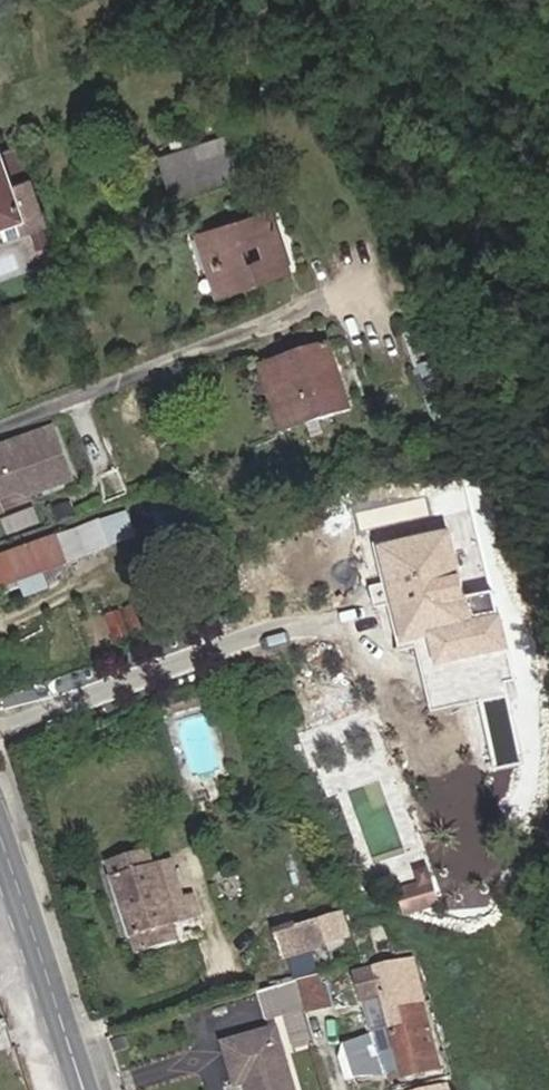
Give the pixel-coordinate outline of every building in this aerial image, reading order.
[(185,139),(190,153),(215,143),(210,130),(185,139)] [(164,193),(171,213),(231,190),(217,153),(156,173),(164,193)] [(28,180),(24,170),(14,173),(17,181),(5,185),(0,172),(0,191),(28,180)] [(16,218),(22,234),(44,226),(28,180),(0,191),(0,224),(16,218)] [(0,224),(0,237),(1,241),(22,234),(16,218),(0,224)] [(200,245),(221,304),(285,282),(264,222),(200,245)] [(212,307),(221,304),(200,245),(190,248),(212,307)] [(278,374),(299,435),(352,415),(332,355),(278,374)] [(278,374),(262,379),(283,441),(299,435),(278,374)] [(0,453),(0,487),(17,480),(22,495),(32,499),(75,484),(56,432),(0,453)] [(177,496),(175,489),(160,494),(162,501),(177,496)] [(129,514),(124,516),(133,544),(139,542),(129,514)] [(133,544),(124,516),(87,529),(98,558),(133,544)] [(87,529),(0,562),(0,576),(8,596),(34,587),(38,598),(57,591),(49,567),(68,561),(70,567),(98,558),(87,529)] [(461,535),(389,552),(413,646),(444,638),(483,629),(476,601),(461,535)] [(194,543),(200,557),(211,552),(206,540),(194,543)] [(49,567),(57,591),(70,567),(68,561),(49,567)] [(498,596),(476,601),(483,629),(444,638),(450,663),(478,657),(501,651),(510,649),(498,596)] [(501,651),(478,657),(487,692),(489,704),(512,698),(501,651)] [(487,692),(478,657),(450,663),(451,667),(455,675),(464,682),(470,684),(473,695),(487,692)] [(516,698),(487,705),(501,770),(530,766),(516,698)] [(147,850),(104,865),(132,956),(177,942),(172,927),(152,866),(147,850)] [(170,861),(152,866),(172,927),(198,918),(191,896),(181,899),(170,861)] [(432,874),(391,887),(401,918),(442,904),(432,874)] [(358,945),(346,914),(271,938),(273,947),(281,944),(286,959),(329,945),(332,954),(358,945)] [(427,1027),(409,962),(376,971),(356,977),(363,1001),(383,995),(391,1028),(376,1034),(385,1066),(401,1063),(405,1079),(439,1070),(427,1027)] [(315,977),(294,982),(302,1009),(303,1014),(325,1009),(315,977)] [(267,990),(262,992),(270,1019),(275,1017),(302,1009),(294,982),(267,990)] [(275,1033),(228,1047),(240,1088),(250,1086),(251,1089),(293,1089),(275,1033)] [(340,1043),(326,1046),(331,1068),(346,1064),(340,1043)]
